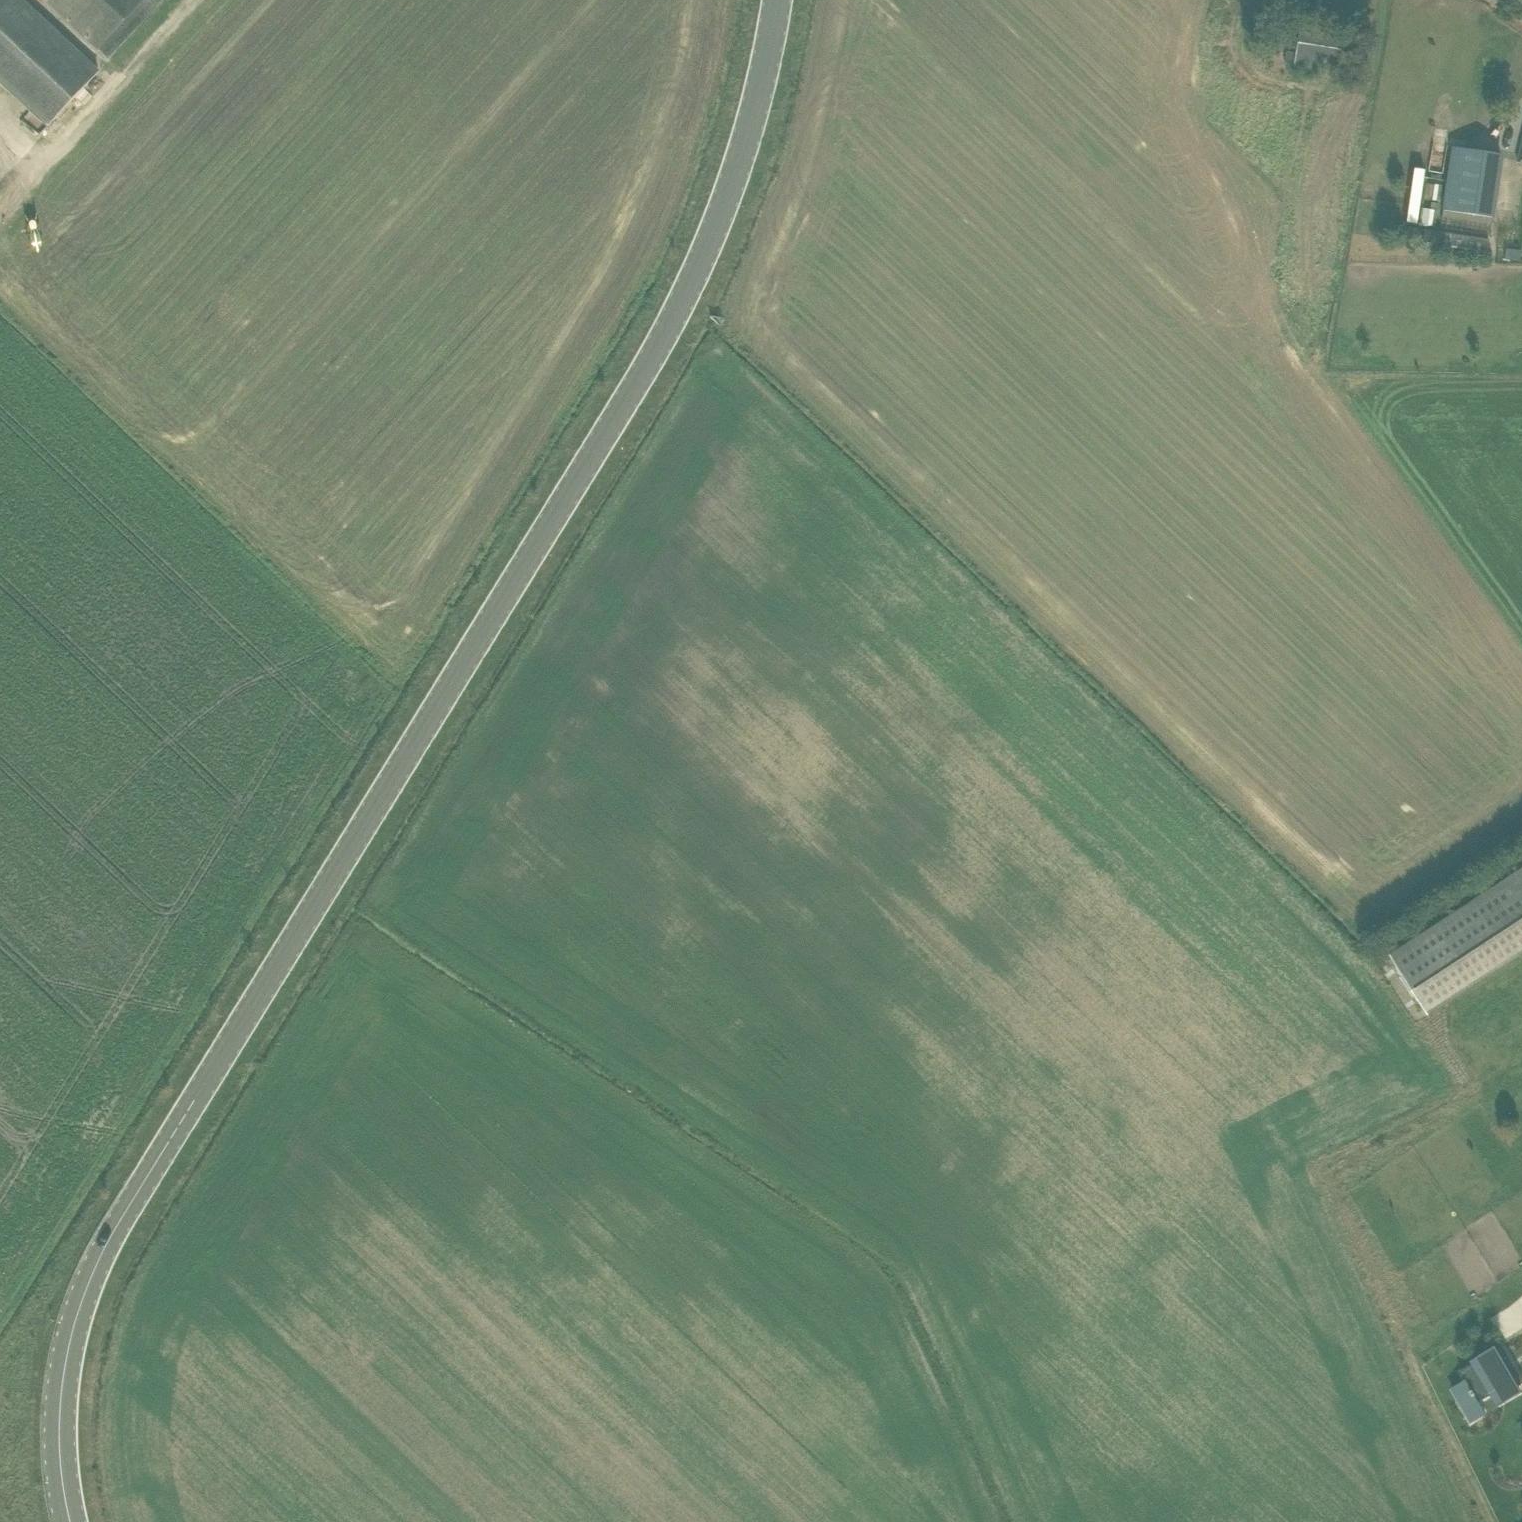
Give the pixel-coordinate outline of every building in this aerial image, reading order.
[(47,127),(98,72),(22,0),(0,0),(0,83),(47,127)] [(108,58),(161,1),(160,0),(46,0),(108,58)] [(1276,19),(1270,58),(1347,70),(1353,30),(1276,19)] [(1443,211),(1492,218),(1501,156),(1453,149),(1443,211)] [(1425,184),(1422,199),(1439,202),(1441,187),(1425,184)] [(1422,209),(1419,224),(1434,226),(1437,211),(1422,209)] [(1446,236),(1446,245),(1472,244),(1472,236),(1446,236)] [(1521,897),(1521,868),(1502,881),(1515,901),(1521,897)] [(1457,1400),(1471,1423),(1486,1414),(1479,1402),(1480,1402),(1492,1395),(1499,1407),(1521,1393),(1521,1390),(1520,1386),(1521,1384),(1521,1377),(1504,1346),(1498,1349),(1497,1346),(1472,1361),(1474,1364),(1460,1372),(1465,1380),(1472,1392),(1457,1400)]
